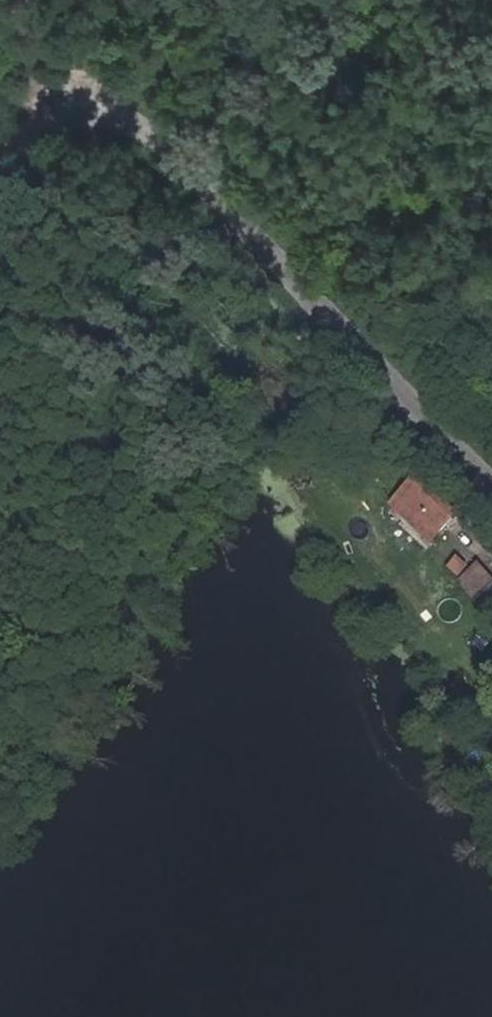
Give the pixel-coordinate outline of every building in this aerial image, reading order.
[(438,536),(469,505),(432,467),(401,497),(438,536)] [(438,536),(401,497),(395,504),(432,541),(438,536)] [(467,567),(459,560),(453,567),(460,574),(467,567)] [(481,565),(462,582),(480,602),(491,591),(491,577),(481,565)] [(480,602),(491,615),(491,591),(480,602)]
